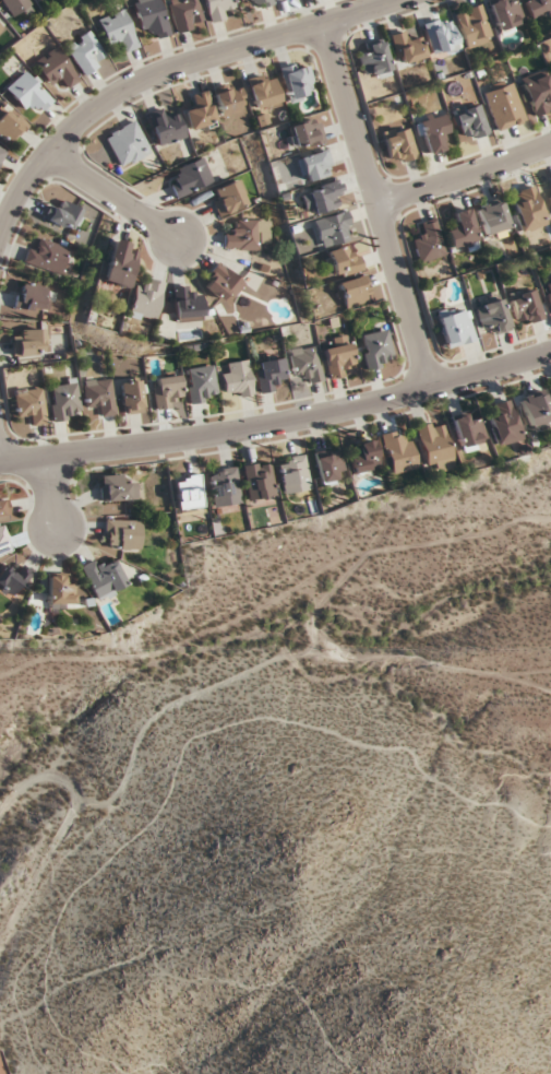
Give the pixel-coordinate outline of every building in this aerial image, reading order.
[(12,16),(32,3),(29,0),(2,0),(12,16)] [(153,39),(170,34),(161,0),(133,0),(141,30),(150,28),(153,39)] [(177,33),(205,25),(198,0),(167,0),(177,33)] [(210,23),(228,17),(225,7),(235,4),(233,0),(204,0),(210,23)] [(273,0),(254,0),(257,9),(274,3),(273,0)] [(504,5),(502,0),(495,0),(489,2),(500,30),(524,20),(516,0),(504,5)] [(533,20),(550,12),(550,0),(524,0),(533,20)] [(454,13),(465,47),(492,38),(480,4),(454,13)] [(107,45),(117,41),(121,52),(138,46),(125,8),(98,18),(107,45)] [(459,49),(448,16),(423,24),(433,57),(459,49)] [(85,74),(108,57),(88,30),(65,47),(85,74)] [(425,58),(420,37),(408,39),(406,30),(391,34),(397,64),(425,58)] [(359,56),(365,78),(392,70),(383,39),(365,44),(368,53),(359,56)] [(50,85),(59,78),(66,88),(80,78),(57,45),(34,62),(50,85)] [(289,99),(316,92),(307,62),(281,69),(289,99)] [(34,103),(40,110),(51,102),(28,70),(6,85),(24,111),(34,103)] [(544,70),(520,77),(532,116),(550,110),(550,92),(544,70)] [(272,71),(246,79),(255,111),(282,103),(272,71)] [(248,109),(239,82),(212,91),(221,117),(248,109)] [(525,120),(513,82),(483,91),(496,130),(525,120)] [(189,130),(217,121),(207,90),(190,96),(193,107),(183,111),(189,130)] [(464,141),(490,131),(479,103),(453,112),(464,141)] [(28,125),(8,104),(0,112),(0,135),(9,144),(28,125)] [(186,137),(179,113),(168,117),(165,107),(147,113),(157,146),(186,137)] [(427,154),(445,149),(442,137),(450,135),(444,111),(418,118),(427,154)] [(288,124),(295,149),(324,141),(318,116),(288,124)] [(104,133),(118,167),(150,153),(136,120),(104,133)] [(418,155),(409,126),(383,135),(392,163),(418,155)] [(332,170),(324,148),(296,158),(305,181),(332,170)] [(175,165),(178,182),(172,183),(174,192),(211,186),(207,160),(175,165)] [(221,214),(247,204),(237,179),(211,190),(221,214)] [(331,195),(341,192),(336,179),(304,189),(312,214),(335,206),(331,195)] [(517,190),(520,200),(512,202),(522,231),(548,222),(535,184),(517,190)] [(58,208),(50,204),(42,216),(71,233),(84,211),(63,199),(58,208)] [(511,230),(502,199),(476,206),(485,238),(511,230)] [(455,225),(447,226),(451,247),(478,242),(472,208),(453,211),(455,225)] [(352,240),(347,211),(312,218),(318,247),(352,240)] [(447,253),(435,218),(418,224),(421,233),(411,237),(419,263),(447,253)] [(260,249),(260,219),(236,219),(236,229),(224,229),(224,249),(260,249)] [(23,262),(61,275),(70,248),(41,238),(37,250),(28,247),(23,262)] [(128,251),(130,242),(112,238),(102,281),(128,287),(136,253),(128,251)] [(324,252),(333,278),(363,268),(354,242),(324,252)] [(242,289),(252,296),(265,278),(250,268),(243,279),(217,261),(200,287),(230,307),(242,289)] [(334,282),(341,307),(371,299),(364,274),(334,282)] [(154,322),(163,281),(146,278),(144,287),(133,285),(126,316),(154,322)] [(543,283),(550,311),(550,281),(543,283)] [(49,284),(17,284),(17,309),(49,309),(49,284)] [(202,295),(191,295),(191,285),(172,285),(172,319),(202,319),(202,295)] [(544,317),(535,289),(509,297),(518,326),(544,317)] [(489,324),(492,333),(511,326),(501,297),(474,307),(481,327),(489,324)] [(446,348),(475,339),(466,308),(437,317),(446,348)] [(13,329),(13,355),(43,355),(43,329),(13,329)] [(389,330),(360,334),(365,368),(394,364),(389,330)] [(348,373),(346,365),(355,362),(349,340),(321,349),(330,379),(348,373)] [(304,373),(306,384),(323,379),(314,344),(288,351),(294,376),(304,373)] [(255,361),(259,392),(277,390),(275,379),(285,378),(282,357),(255,361)] [(224,397),(252,396),(251,361),(228,361),(228,373),(223,373),(224,397)] [(217,400),(215,366),(186,367),(188,402),(217,400)] [(172,408),(172,396),(181,396),(181,376),(154,376),(154,408),(172,408)] [(99,417),(116,414),(111,377),(82,381),(86,407),(97,405),(99,417)] [(122,412),(143,412),(143,380),(122,380),(122,412)] [(81,417),(76,381),(48,385),(53,420),(81,417)] [(46,423),(42,386),(13,390),(16,415),(27,413),(28,425),(46,423)] [(523,429),(550,424),(544,391),(517,396),(523,429)] [(518,438),(508,400),(483,407),(494,444),(518,438)] [(477,418),(471,420),(467,411),(448,418),(461,452),(486,442),(477,418)] [(442,419),(415,425),(425,472),(452,466),(442,419)] [(399,440),(397,430),(380,434),(389,473),(416,467),(409,437),(399,440)] [(352,473),(379,468),(374,440),(347,445),(352,473)] [(313,455),(320,483),(345,478),(338,449),(313,455)] [(310,489),(305,455),(277,459),(283,493),(310,489)] [(249,500),(276,495),(269,461),(242,466),(249,500)] [(207,470),(212,507),(241,503),(236,466),(207,470)] [(134,484),(123,484),(123,474),(102,474),(102,500),(134,500),(134,484)] [(174,477),(178,509),(203,506),(199,474),(174,477)] [(141,520),(105,520),(105,550),(141,550),(141,520)] [(11,552),(0,523),(0,556),(11,552)] [(116,561),(103,565),(100,557),(81,564),(94,599),(126,587),(116,561)] [(47,573),(47,607),(74,607),(74,573),(47,573)]
